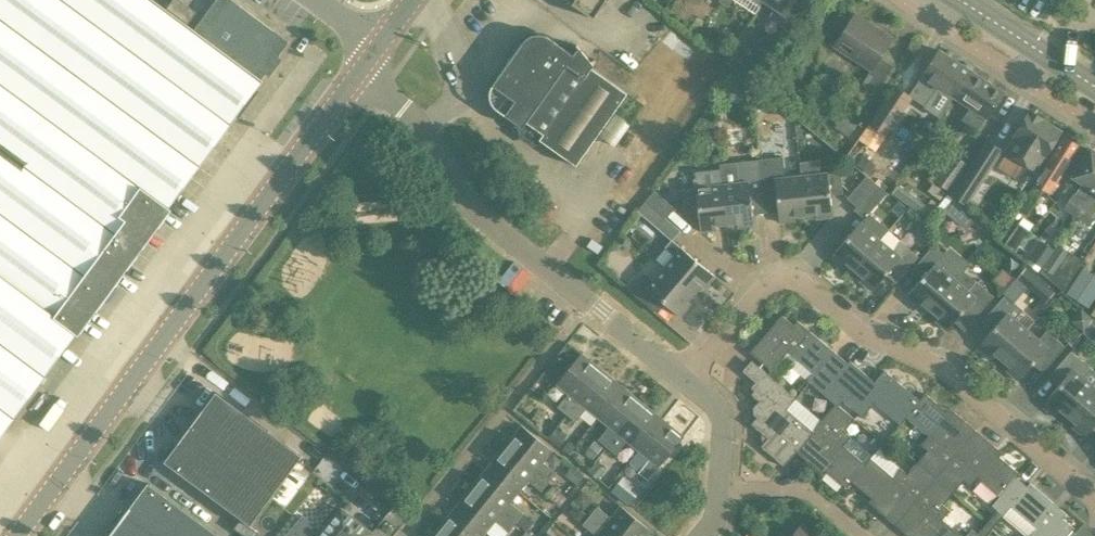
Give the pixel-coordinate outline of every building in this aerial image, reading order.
[(167,207),(260,81),(193,31),(151,0),(0,0),(0,434),(74,333),(78,336),(104,301),(107,303),(118,289),(115,286),(171,210),(167,207)] [(196,14),(177,0),(174,0),(167,10),(188,25),(196,14)] [(232,0),(216,0),(193,31),(260,81),(289,42),(232,0)] [(572,4),(594,19),(606,0),(575,0),(572,4)] [(672,0),(663,15),(694,35),(704,20),(672,0)] [(765,2),(775,9),(769,19),(790,32),(804,10),(793,3),(795,0),(766,0),(765,2)] [(893,66),(880,58),(892,38),(855,14),(837,40),(853,50),(850,55),(872,69),(862,84),(875,93),(893,66)] [(524,42),(493,85),(490,91),(490,99),(493,105),(498,110),(522,128),(523,136),(533,143),(541,141),(577,166),(628,94),(592,68),(594,65),(577,45),(571,53),(547,37),(545,35),(540,34),(536,35),(532,35),(530,36),(528,38),(525,40),(524,42)] [(938,86),(954,97),(971,71),(939,50),(914,88),(930,98),(938,86)] [(1003,93),(971,71),(954,97),(970,108),(962,120),(978,130),(986,118),(1003,93)] [(881,130),(884,132),(907,98),(892,88),(870,122),(872,123),(867,130),(876,136),(881,130)] [(1015,136),(1006,151),(996,165),(1015,178),(1024,163),(1034,170),(1044,155),(1045,156),(1061,131),(1043,119),(1044,119),(1030,110),(1014,135),(1015,136)] [(837,128),(847,136),(856,125),(846,117),(837,128)] [(1043,189),(1049,193),(1079,146),(1064,136),(1025,199),(1033,204),(1043,189)] [(1003,150),(987,140),(968,168),(967,167),(949,195),(967,206),(1003,150)] [(1076,215),(1094,185),(1094,152),(1090,149),(1072,177),(1082,184),(1076,194),(1074,193),(1064,208),(1076,215)] [(934,181),(949,192),(967,167),(969,165),(953,154),(934,181)] [(786,179),(783,158),(760,160),(765,203),(778,202),(780,223),(796,221),(796,216),(806,215),(802,177),(786,179)] [(722,186),(723,186),(727,224),(738,223),(738,228),(754,226),(752,205),(765,203),(760,160),(720,165),(722,186)] [(841,173),(802,177),(806,215),(817,214),(817,219),(833,217),(830,187),(843,186),(841,173)] [(848,264),(856,271),(881,242),(869,232),(878,221),(870,214),(888,193),(867,176),(848,199),(857,208),(855,211),(865,219),(832,257),(844,268),(848,264)] [(940,200),(946,192),(934,184),(928,192),(940,200)] [(928,219),(934,211),(898,185),(892,193),(928,219)] [(1076,215),(1088,223),(1094,211),(1094,185),(1076,215)] [(727,224),(723,186),(722,186),(683,191),(685,204),(698,202),(701,232),(718,230),(717,225),(727,224)] [(654,191),(646,201),(666,218),(674,208),(654,191)] [(967,231),(976,220),(952,198),(942,209),(967,231)] [(676,257),(665,269),(694,294),(701,286),(705,289),(715,277),(673,241),(681,231),(666,218),(646,201),(637,212),(672,241),(666,248),(676,257)] [(1004,245),(1014,253),(1029,231),(1019,224),(1004,245)] [(889,232),(881,242),(856,271),(864,277),(860,281),(873,292),(892,269),(902,277),(919,257),(889,232)] [(814,260),(825,238),(814,233),(803,255),(814,260)] [(1038,273),(1041,268),(1054,249),(1041,242),(1026,266),(1038,273)] [(1057,245),(1054,249),(1041,268),(1055,277),(1070,253),(1057,245)] [(923,302),(932,309),(963,272),(970,264),(950,246),(943,255),(933,247),(916,268),(926,276),(909,296),(920,306),(923,302)] [(1025,268),(1017,278),(1027,286),(1035,276),(1025,268)] [(1092,274),(1082,268),(1066,294),(1090,309),(1094,301),(1094,276),(1092,274)] [(687,302),(694,294),(665,269),(655,281),(645,273),(629,291),(649,308),(658,298),(681,317),(691,305),(687,302)] [(1004,290),(1014,279),(1003,269),(993,280),(1004,290)] [(993,298),(975,283),(963,272),(932,309),(940,316),(937,320),(948,330),(966,309),(976,317),(993,298)] [(1004,359),(1026,332),(1013,321),(1022,311),(1005,296),(987,316),(998,325),(980,346),(992,356),(995,352),(1004,359)] [(807,381),(823,394),(851,362),(850,361),(848,363),(797,320),(793,325),(782,315),(750,352),(771,371),(787,352),(813,374),(807,381)] [(1093,321),(1086,329),(1094,337),(1094,323),(1093,321)] [(1047,331),(1038,343),(1026,332),(1004,359),(1012,366),(1009,370),(1019,380),(1037,359),(1047,368),(1065,347),(1047,331)] [(1057,412),(1061,408),(1069,415),(1092,389),(1080,378),(1088,368),(1071,353),(1054,373),(1063,382),(1046,402),(1057,412)] [(558,408),(567,415),(602,371),(581,354),(557,384),(569,393),(558,408)] [(823,394),(836,405),(838,408),(839,406),(843,401),(863,418),(876,403),(901,424),(926,394),(925,393),(918,399),(884,370),(874,382),(851,362),(823,394)] [(598,418),(623,388),(602,371),(567,415),(576,423),(587,409),(598,418)] [(761,447),(784,467),(813,432),(788,410),(797,399),(769,375),(752,395),(760,402),(754,409),(755,415),(758,418),(752,425),(768,439),(761,447)] [(607,448),(643,404),(623,388),(598,418),(610,427),(598,441),(607,448)] [(1092,389),(1069,415),(1078,422),(1074,426),(1085,436),(1094,425),(1094,392),(1092,389)] [(302,456),(215,392),(203,409),(198,406),(172,441),(177,445),(164,462),(250,526),(302,456)] [(918,463),(936,478),(977,431),(949,408),(946,411),(926,394),(901,424),(901,425),(907,418),(929,436),(921,445),(928,451),(918,463)] [(639,450),(663,420),(643,404),(607,448),(616,455),(627,441),(639,450)] [(838,408),(836,405),(813,432),(784,467),(785,467),(796,454),(823,477),(826,473),(845,489),(865,466),(844,448),(851,439),(844,433),(855,420),(839,406),(838,408)] [(663,420),(639,450),(650,459),(638,474),(649,482),(684,437),(663,420)] [(523,427),(507,448),(549,482),(556,473),(542,461),(551,450),(523,427)] [(556,431),(549,439),(557,446),(564,438),(556,431)] [(999,457),(1002,453),(977,431),(936,478),(954,494),(964,482),(971,488),(978,479),(1000,497),(1000,498),(1017,478),(1020,474),(999,457)] [(594,443),(586,454),(593,459),(601,449),(594,443)] [(490,468),(518,491),(527,480),(542,492),(549,482),(507,448),(490,468)] [(872,501),(869,505),(895,527),(936,478),(918,463),(908,475),(901,469),(893,478),(871,459),(865,466),(845,489),(847,490),(852,484),(872,501)] [(596,464),(590,472),(597,478),(604,471),(596,464)] [(534,524),(509,502),(518,491),(490,468),(474,489),(517,523),(527,532),(534,524)] [(623,477),(612,490),(629,505),(640,492),(623,477)] [(954,494),(936,478),(895,527),(906,535),(961,535),(943,520),(951,511),(944,505),(954,494)] [(1027,486),(1017,478),(1000,498),(1000,497),(992,506),(1004,517),(1012,508),(1037,529),(1032,535),(1067,535),(1074,528),(1062,518),(1066,514),(1030,483),(1027,486)] [(115,527),(128,535),(217,535),(218,535),(148,483),(115,527)] [(559,506),(566,498),(553,487),(546,496),(559,506)] [(517,523),(474,489),(457,509),(485,531),(494,520),(510,533),(517,523)] [(592,499),(582,491),(573,501),(583,510),(592,499)] [(590,516),(615,535),(645,535),(650,530),(622,507),(612,519),(597,507),(590,516)] [(372,534),(342,509),(340,512),(335,508),(324,522),(328,526),(322,534),(302,519),(288,535),(370,535),(372,534)] [(588,518),(575,508),(570,514),(583,524),(588,518)] [(457,509),(441,529),(449,535),(481,535),(485,531),(457,509)] [(596,535),(615,535),(590,516),(583,526),(596,535)] [(233,529),(243,535),(255,535),(257,533),(239,520),(233,529)] [(802,526),(793,535),(814,535),(802,526)] [(115,527),(109,535),(128,535),(115,527)]
